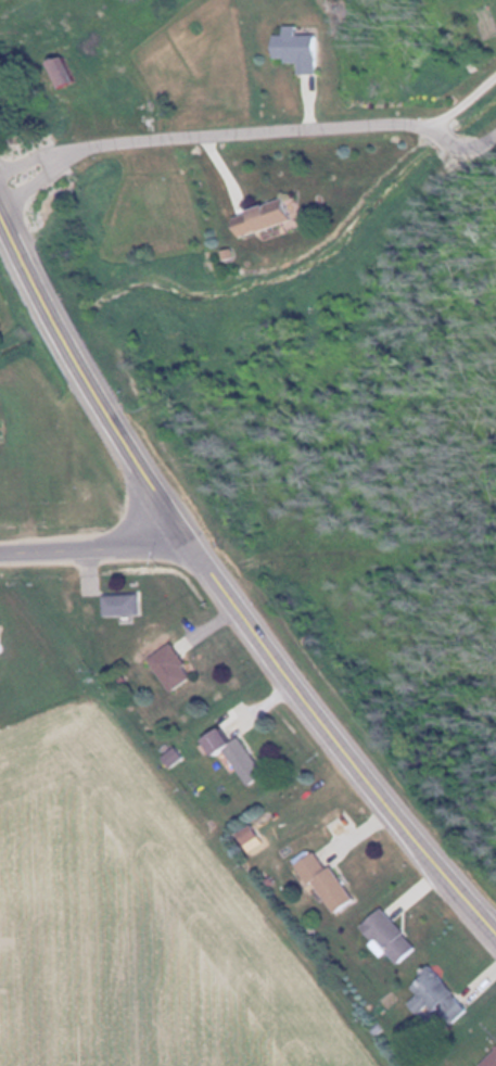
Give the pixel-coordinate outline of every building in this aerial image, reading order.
[(305,33),(305,24),(291,24),(291,33),(280,33),(280,59),(306,59),(306,72),(326,72),(326,33),(305,33)] [(55,63),(64,88),(82,82),(72,56),(55,63)] [(245,237),(305,217),(298,196),(238,216),(245,237)] [(147,593),(107,593),(107,614),(147,614),(147,593)] [(201,678),(183,642),(159,654),(177,690),(201,678)] [(240,724),(221,736),(255,786),(274,773),(240,724)] [(266,836),(261,824),(247,831),(253,842),(266,836)] [(329,848),(306,862),(340,915),(362,901),(329,848)] [(427,946),(390,907),(371,924),(408,963),(427,946)] [(482,1007),(442,965),(421,985),(429,993),(420,1002),(430,1013),(442,1003),(463,1025),(482,1007)]
